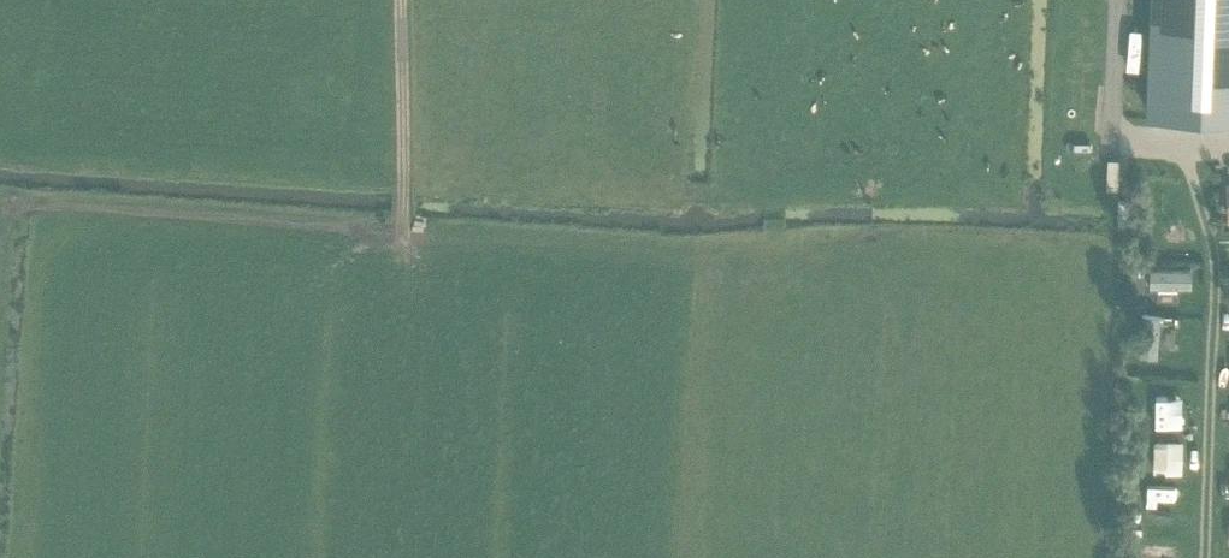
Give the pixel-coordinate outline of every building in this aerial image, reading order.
[(1151,118),(1228,121),(1228,0),(1155,0),(1151,118)] [(1192,262),(1150,261),(1149,290),(1191,292),(1192,262)] [(1142,309),(1140,360),(1158,360),(1159,309),(1142,309)] [(1155,397),(1155,427),(1180,428),(1181,398),(1155,397)] [(1155,440),(1154,471),(1167,472),(1168,441),(1155,440)]
